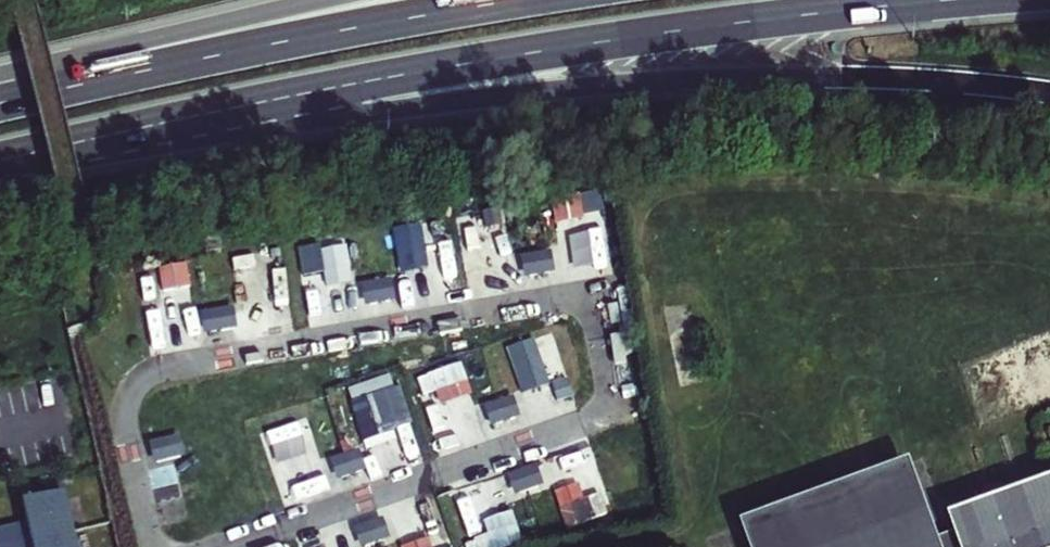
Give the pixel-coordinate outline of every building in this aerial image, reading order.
[(426,256),(460,254),(459,222),(399,224),(400,251),(426,250),(426,256)] [(580,268),(614,265),(610,232),(577,236),(580,268)] [(331,285),(357,281),(353,244),(306,250),(309,275),(330,273),(331,285)] [(552,256),(523,261),(526,280),(555,275),(552,256)] [(165,267),(167,289),(194,287),(193,265),(165,267)] [(391,284),(362,289),(366,309),(395,303),(391,284)] [(234,312),(201,317),(204,337),(237,332),(234,312)] [(556,333),(512,345),(524,390),(568,378),(556,333)] [(465,361),(426,376),(438,407),(477,392),(465,361)] [(402,437),(399,429),(414,424),(396,373),(349,389),(370,448),(402,437)] [(515,400),(487,410),(493,429),(521,419),(515,400)] [(307,423),(271,434),(281,465),(317,454),(307,423)] [(181,439),(152,445),(157,465),(186,458),(181,439)] [(359,453),(331,463),(337,482),(366,473),(359,453)] [(537,469),(509,479),(516,498),(544,488),(537,469)] [(906,473),(751,532),(757,546),(933,546),(906,473)] [(956,524),(961,536),(965,546),(1049,546),(1049,488),(956,524)] [(22,504),(28,528),(32,546),(77,546),(65,495),(22,504)] [(488,519),(492,532),(471,539),(474,546),(513,546),(528,542),(517,510),(488,519)] [(354,532),(359,546),(373,546),(389,542),(382,523),(354,532)] [(933,546),(965,546),(961,536),(933,546)] [(406,545),(407,546),(436,546),(435,539),(406,545)]
